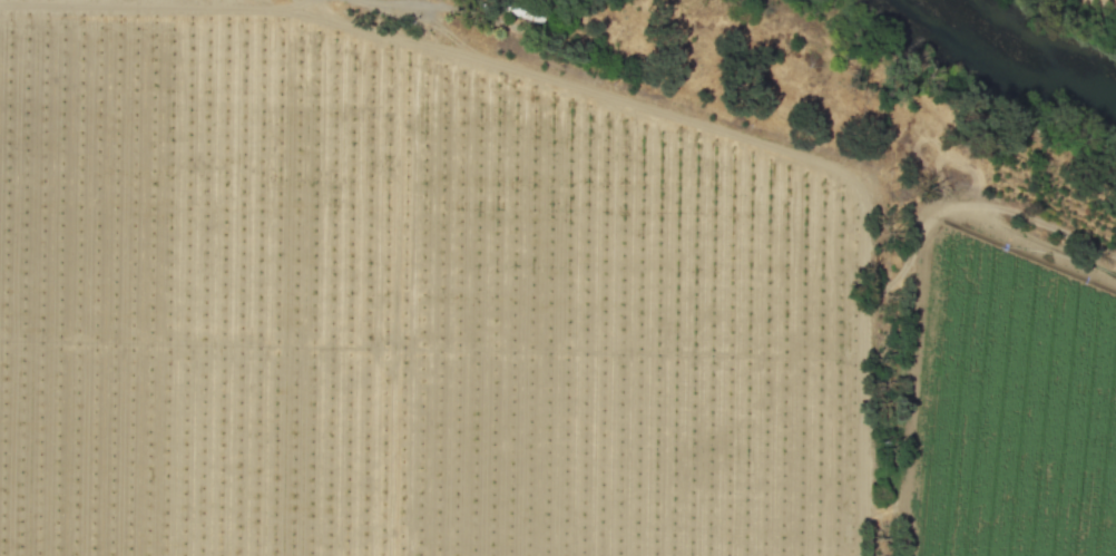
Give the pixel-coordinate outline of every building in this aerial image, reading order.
[(544,14),(512,2),(508,11),(541,23),(544,14)]
